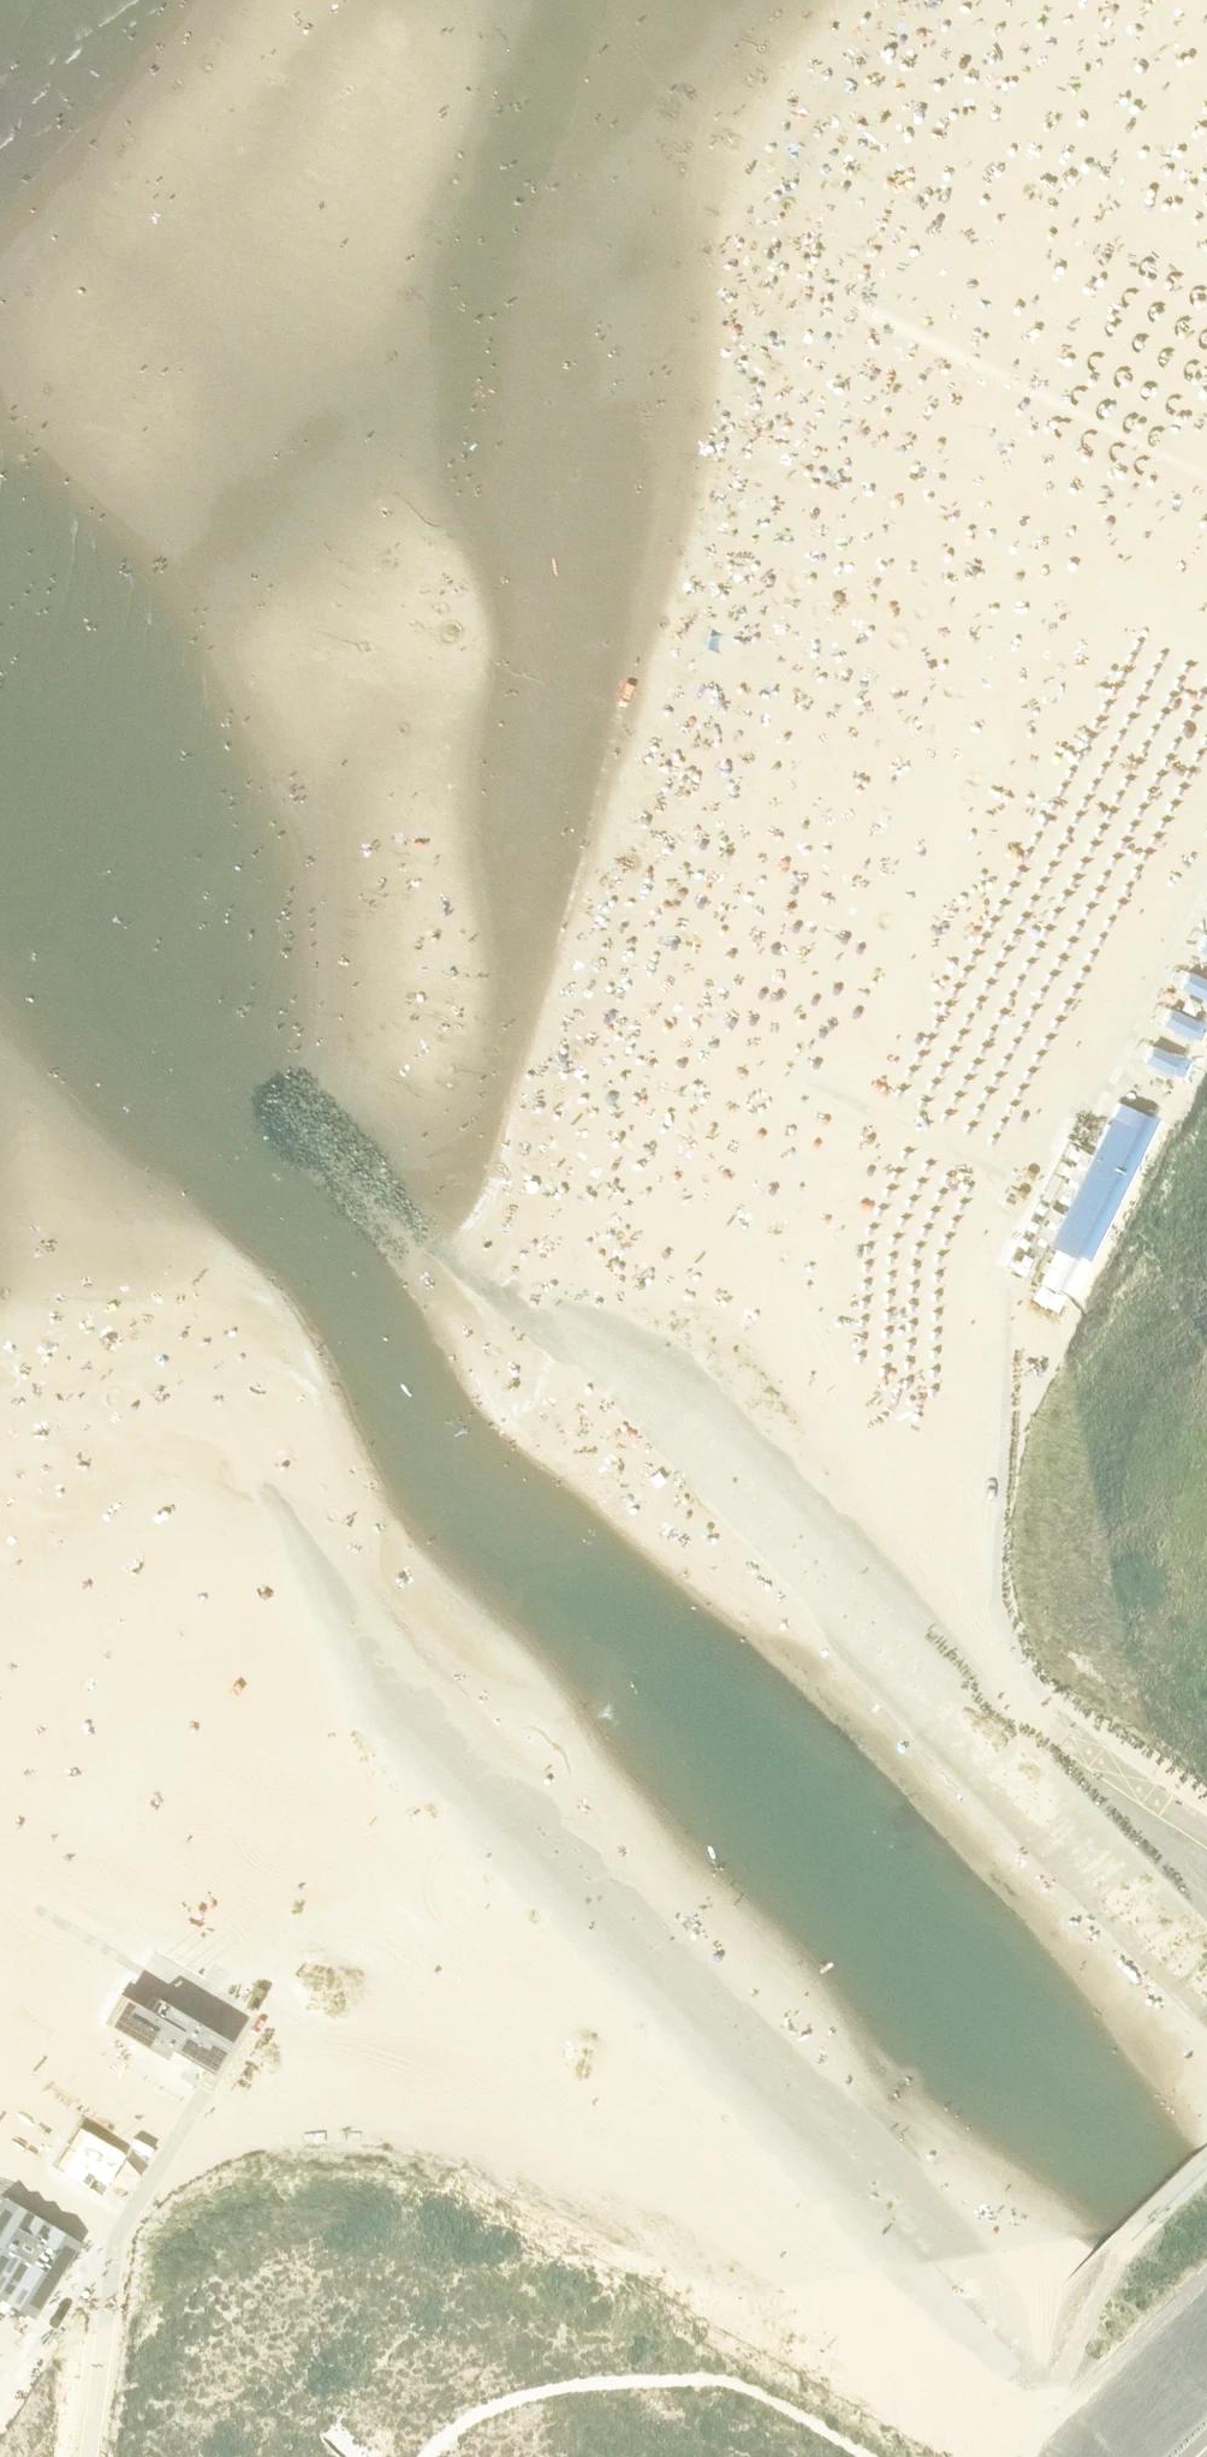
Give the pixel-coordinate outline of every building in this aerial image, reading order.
[(1205,930),(1196,947),(1206,952),(1206,932),(1205,930)] [(1187,967),(1179,984),(1206,998),(1206,977),(1187,967)] [(1168,1004),(1160,1021),(1201,1042),(1206,1029),(1206,1024),(1168,1004)] [(1192,1062),(1151,1042),(1142,1058),(1183,1079),(1192,1062)] [(1162,1121),(1116,1099),(1065,1206),(1031,1276),(1075,1298),(1162,1121)] [(118,1990),(101,2018),(205,2070),(224,2038),(154,1995),(146,2006),(118,1990)] [(60,2170),(100,2194),(125,2152),(85,2128),(60,2170)] [(2,2194),(0,2197),(0,2297),(33,2316),(78,2239),(2,2194)]
